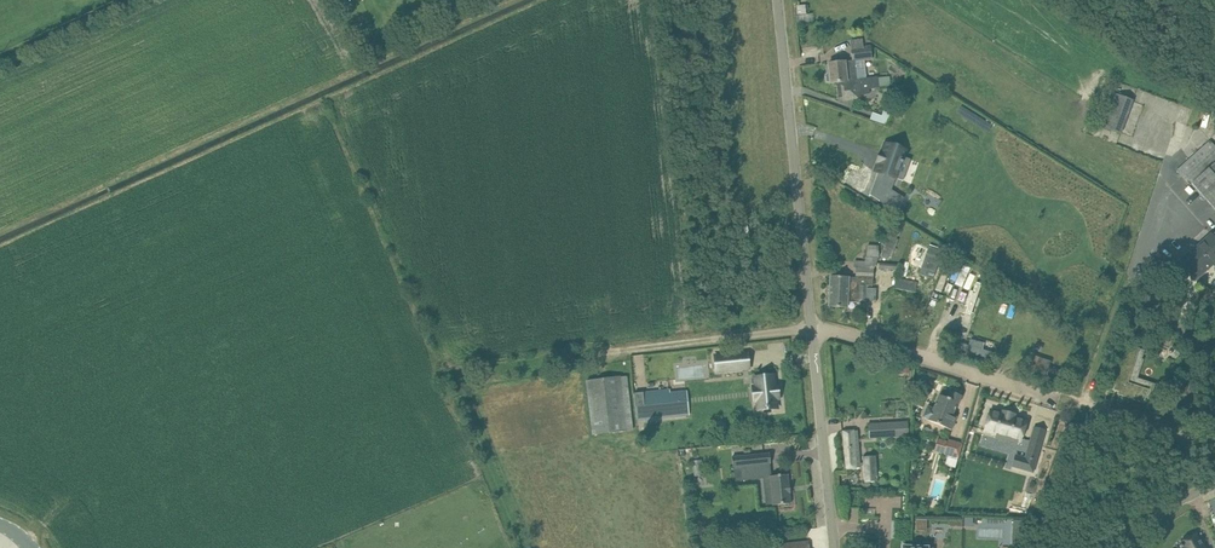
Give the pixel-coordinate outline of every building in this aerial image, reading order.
[(811,14),(806,15),(805,5),(796,6),(797,16),(796,16),(797,22),(812,21),(811,14)] [(853,61),(853,62),(864,60),(872,59),(870,45),(851,47),(853,61)] [(826,74),(827,81),(830,81),(831,83),(836,82),(838,98),(841,97),(860,95),(869,93),(869,89),(879,88),(877,76),(876,76),(866,78),(864,60),(853,62),(853,61),(844,62),(844,61),(840,62),(828,63),(829,72),(826,74)] [(1132,101),(1121,96),(1115,94),(1103,127),(1121,133),(1121,132),(1118,131),(1130,100),(1132,101)] [(872,111),(870,119),(885,123),(889,111),(883,109),(882,114),(872,111)] [(1214,146),(1210,140),(1177,170),(1190,185),(1192,183),(1214,209),(1214,145),(1214,146)] [(879,160),(875,171),(884,175),(881,184),(887,188),(879,201),(895,211),(904,198),(892,189),(901,163),(902,164),(903,161),(902,161),(906,150),(886,143),(882,154),(881,154),(881,155),(880,160),(879,159),(879,160)] [(1212,235),(1211,234),(1196,247),(1178,262),(1194,281),(1214,262),(1214,232),(1212,235)] [(892,257),(898,240),(895,238),(889,236),(881,257),(887,260),(888,256),(892,257)] [(856,269),(855,276),(873,277),(873,269),(876,266),(877,262),(877,257),(878,257),(879,246),(868,245),(867,257),(866,269),(856,269)] [(932,279),(941,252),(928,247),(918,274),(932,279)] [(847,301),(858,302),(858,300),(859,292),(859,285),(867,285),(873,285),(873,277),(855,276),(855,277),(831,276),(830,291),(829,306),(847,307),(847,301)] [(900,279),(895,278),(894,288),(915,292),(917,281),(900,278),(900,279)] [(859,292),(858,300),(876,301),(876,289),(867,288),(867,285),(859,285),(859,292)] [(1205,287),(1190,301),(1196,308),(1211,295),(1205,287)] [(1148,341),(1151,329),(1131,323),(1128,335),(1148,341)] [(957,339),(949,337),(945,348),(954,350),(957,339)] [(968,345),(960,343),(958,350),(990,359),(992,352),(982,349),(984,343),(970,339),(968,345)] [(749,368),(747,352),(728,354),(730,370),(749,368)] [(1057,377),(1059,370),(1048,367),(1050,361),(1032,356),(1029,369),(1057,377)] [(758,410),(777,408),(777,405),(776,398),(779,398),(777,384),(775,385),(774,375),(755,377),(755,382),(756,387),(753,387),(755,400),(757,400),(757,402),(758,410)] [(628,388),(626,376),(587,381),(588,393),(592,435),(633,430),(628,388)] [(637,420),(672,417),(669,390),(634,393),(637,420)] [(945,427),(951,430),(955,421),(957,416),(953,415),(957,404),(958,405),(962,396),(951,391),(948,398),(939,395),(933,409),(927,406),(923,417),(929,419),(928,420),(945,427)] [(1020,441),(1026,421),(990,410),(985,430),(986,431),(986,429),(996,432),(995,433),(997,434),(996,437),(1018,443),(1018,440),(1020,441)] [(901,422),(877,424),(877,437),(888,437),(908,436),(907,422),(901,422)] [(859,467),(859,466),(864,465),(865,482),(877,481),(875,456),(863,457),(864,463),(859,463),(857,431),(842,431),(845,468),(859,467)] [(944,453),(944,454),(947,455),(945,465),(955,468),(958,458),(962,443),(956,441),(948,439),(947,441),(944,453)] [(1033,471),(1035,461),(1036,461),(1041,443),(1031,440),(1025,458),(1030,460),(1028,469),(1033,471)] [(770,463),(771,463),(770,453),(769,453),(733,457),(732,457),(733,467),(734,467),(736,480),(764,478),(765,488),(771,487),(773,504),(773,505),(791,503),(791,502),(791,503),(790,493),(790,491),(789,491),(789,487),(790,487),(790,485),(789,485),(788,475),(788,474),(771,476),(769,463),(770,463)] [(1022,519),(1012,519),(1012,522),(1011,547),(1017,547),(1029,519),(1022,519)] [(1179,543),(1181,545),(1179,546),(1180,547),(1177,547),(1208,547),(1201,535),(1199,537),(1197,533),(1179,543)]
